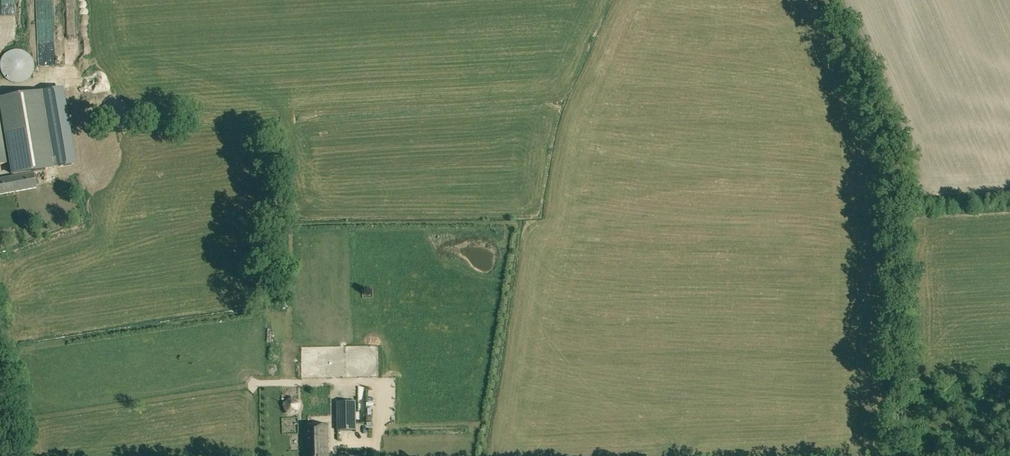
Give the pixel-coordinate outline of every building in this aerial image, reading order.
[(0,99),(0,165),(11,163),(13,175),(42,170),(42,174),(45,173),(44,170),(54,168),(41,91),(25,94),(1,99),(0,99)] [(0,178),(0,195),(37,188),(34,172),(0,178)] [(356,402),(337,403),(337,431),(356,431),(356,402)] [(327,435),(329,435),(328,425),(302,425),(302,436),(303,436),(304,455),(328,455),(327,435)]
